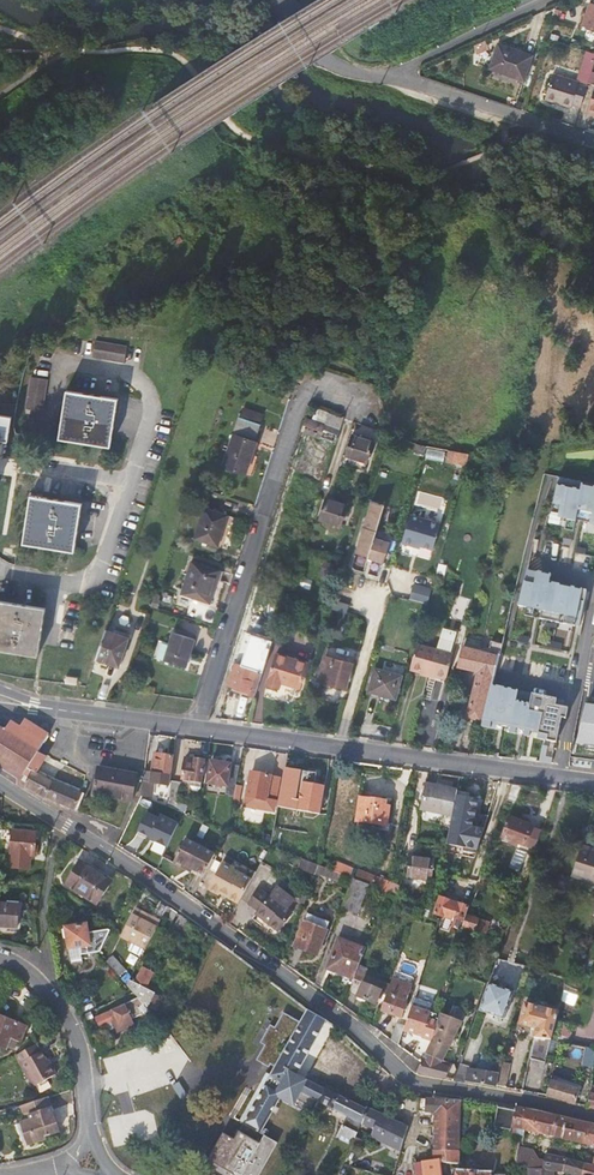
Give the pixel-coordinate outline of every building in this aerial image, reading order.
[(584,24),(593,27),(593,4),(591,3),(584,24)] [(533,57),(500,45),(492,70),(525,81),(533,57)] [(582,108),(588,86),(554,76),(546,101),(572,108),(573,105),(582,108)] [(98,353),(130,359),(133,343),(101,337),(98,353)] [(30,401),(46,404),(52,373),(36,370),(30,401)] [(123,395),(71,386),(62,434),(114,443),(123,395)] [(248,406),(245,416),(262,421),(265,412),(248,406)] [(6,435),(13,436),(18,411),(1,408),(0,413),(0,465),(6,435)] [(330,412),(327,423),(341,427),(345,417),(330,412)] [(262,421),(245,416),(227,466),(249,473),(260,441),(256,440),(263,422),(262,421)] [(326,424),(310,419),(305,431),(337,441),(341,427),(327,423),(326,424)] [(366,462),(372,441),(353,435),(346,455),(366,462)] [(406,450),(424,456),(427,447),(409,442),(406,450)] [(447,462),(467,465),(470,454),(449,450),(447,462)] [(558,477),(550,515),(567,518),(564,529),(573,531),(575,520),(593,524),(593,485),(558,477)] [(85,501),(33,491),(25,540),(77,549),(85,501)] [(340,525),(346,505),(325,498),(319,518),(340,525)] [(383,504),(370,500),(355,552),(367,555),(366,557),(383,562),(389,541),(373,536),(383,504)] [(387,504),(382,518),(390,520),(394,507),(387,504)] [(231,517),(208,509),(198,538),(221,546),(231,517)] [(433,550),(441,524),(411,515),(402,544),(413,547),(414,544),(420,546),(433,550)] [(222,572),(193,562),(182,593),(211,603),(222,572)] [(534,619),(574,627),(580,602),(584,603),(587,592),(550,583),(551,576),(527,571),(519,607),(527,609),(536,611),(534,619)] [(48,606),(0,596),(0,648),(39,654),(48,606)] [(579,628),(584,603),(580,602),(574,627),(579,628)] [(525,617),(534,619),(536,611),(527,609),(525,617)] [(447,680),(453,655),(451,655),(457,634),(443,630),(437,651),(417,646),(411,671),(422,674),(436,677),(447,680)] [(129,639),(106,631),(95,660),(118,667),(129,639)] [(196,638),(175,631),(164,660),(185,667),(196,638)] [(257,670),(262,672),(269,652),(273,640),(253,634),(253,635),(248,633),(243,648),(248,650),(243,665),(236,663),(229,685),(250,692),(257,670)] [(311,658),(314,641),(293,638),(290,655),(311,658)] [(491,655),(498,657),(500,649),(493,647),(491,655)] [(498,657),(491,655),(463,649),(458,667),(479,672),(468,718),(483,721),(491,686),(498,657)] [(266,684),(278,687),(280,680),(300,686),(306,663),(275,653),(266,684)] [(344,686),(351,663),(325,656),(319,679),(344,686)] [(396,701),(402,678),(376,671),(370,694),(396,701)] [(297,693),(300,686),(280,680),(278,687),(297,693)] [(491,686),(483,721),(482,722),(547,737),(546,742),(556,744),(561,719),(565,720),(567,710),(555,707),(556,700),(491,686)] [(586,699),(577,744),(587,745),(593,747),(593,700),(586,699)] [(25,787),(30,790),(75,810),(82,794),(52,781),(57,773),(41,763),(45,757),(37,753),(48,734),(31,724),(26,732),(17,726),(11,735),(0,728),(0,761),(23,776),(24,775),(29,778),(25,787)] [(172,776),(170,776),(172,757),(156,754),(153,773),(145,772),(142,797),(153,799),(155,785),(170,787),(171,782),(172,776)] [(202,783),(205,762),(186,759),(183,780),(202,783)] [(226,795),(234,797),(240,767),(212,763),(208,784),(228,786),(226,795)] [(124,801),(131,775),(93,764),(86,790),(124,801)] [(277,806),(320,814),(324,787),(314,785),(316,774),(284,769),(277,806)] [(280,778),(251,773),(245,807),(265,811),(267,800),(276,802),(280,778)] [(182,785),(201,788),(202,783),(183,780),(182,785)] [(171,782),(170,787),(168,805),(168,807),(175,810),(177,799),(178,800),(180,783),(171,782)] [(516,802),(522,785),(511,784),(506,799),(516,802)] [(420,811),(452,815),(457,789),(423,785),(420,811)] [(385,807),(385,802),(360,798),(356,822),(387,826),(389,808),(385,807)] [(491,814),(500,817),(505,803),(495,799),(491,814)] [(147,815),(139,831),(151,838),(156,840),(155,841),(168,848),(179,826),(161,817),(159,821),(147,815)] [(529,830),(530,827),(531,823),(509,815),(502,836),(534,848),(541,831),(535,829),(534,831),(529,830)] [(35,856),(37,834),(14,832),(12,854),(16,854),(16,858),(27,859),(28,855),(35,856)] [(586,834),(573,874),(584,878),(584,881),(593,884),(593,881),(593,837),(586,834)] [(203,877),(214,856),(186,840),(173,864),(184,870),(185,867),(203,877)] [(432,879),(435,860),(412,857),(409,877),(432,879)] [(251,880),(233,869),(234,868),(231,866),(223,861),(207,888),(218,894),(219,892),(237,903),(251,880)] [(320,866),(310,862),(307,871),(316,875),(317,874),(320,866)] [(80,863),(66,884),(98,905),(112,883),(80,863)] [(331,870),(320,866),(317,874),(328,878),(331,870)] [(362,866),(357,881),(370,886),(387,892),(388,893),(393,879),(362,866)] [(184,870),(201,880),(203,877),(185,867),(184,870)] [(361,910),(370,886),(357,881),(353,879),(343,904),(361,910)] [(276,888),(269,898),(260,891),(250,905),(259,912),(258,913),(265,918),(263,922),(278,933),(291,914),(286,910),(293,900),(276,888)] [(20,897),(21,891),(3,889),(3,895),(20,897)] [(456,917),(465,920),(467,916),(469,908),(441,898),(435,914),(454,920),(456,917)] [(123,937),(146,949),(163,916),(169,906),(160,899),(149,917),(137,910),(123,937)] [(20,906),(0,904),(0,926),(18,928),(20,906)] [(172,922),(177,912),(169,906),(163,916),(172,922)] [(330,921),(308,913),(295,947),(317,955),(330,921)] [(171,932),(181,940),(190,921),(181,915),(171,932)] [(476,932),(480,920),(467,916),(465,920),(462,928),(464,928),(476,932)] [(480,920),(476,932),(483,935),(488,922),(480,920)] [(90,946),(87,925),(66,928),(69,950),(79,948),(80,955),(87,955),(86,947),(90,946)] [(327,969),(354,980),(359,966),(366,948),(338,937),(327,969)] [(112,958),(106,963),(118,976),(123,971),(112,958)] [(368,970),(359,966),(354,980),(349,992),(359,996),(357,1000),(365,1003),(366,999),(376,1004),(380,995),(383,996),(384,993),(363,984),(368,970)] [(143,967),(134,984),(145,990),(153,973),(143,967)] [(410,986),(392,980),(381,1010),(401,1017),(406,1002),(404,1001),(410,986)] [(142,994),(145,990),(134,984),(132,988),(142,994)] [(513,992),(489,984),(489,985),(480,1011),(504,1019),(513,992)] [(577,1000),(579,990),(567,984),(563,997),(577,1000)] [(431,1004),(414,999),(411,1008),(428,1014),(431,1004)] [(534,1038),(536,1038),(552,1039),(559,1013),(525,1005),(520,1024),(536,1028),(534,1038)] [(428,1014),(411,1008),(404,1028),(404,1030),(422,1035),(421,1037),(433,1042),(437,1029),(437,1030),(441,1017),(428,1014)] [(321,1052),(336,1026),(309,1010),(301,1023),(284,1013),(276,1028),(270,1026),(261,1042),(266,1045),(258,1060),(269,1067),(274,1069),(271,1075),(265,1085),(260,1082),(239,1120),(243,1123),(234,1138),(223,1132),(207,1159),(235,1174),(236,1172),(241,1174),(258,1174),(277,1142),(260,1133),(279,1099),(311,1116),(318,1102),(325,1089),(305,1079),(318,1057),(320,1058),(323,1053),(321,1052)] [(118,1020),(113,1011),(97,1019),(101,1028),(112,1022),(117,1033),(134,1025),(129,1015),(118,1020)] [(464,1019),(442,1013),(441,1017),(437,1030),(437,1029),(433,1042),(427,1054),(442,1062),(443,1060),(456,1035),(464,1019)] [(18,1025),(0,1018),(0,1047),(5,1049),(10,1037),(17,1040),(21,1031),(16,1029),(18,1025)] [(395,1024),(390,1039),(398,1045),(404,1030),(404,1028),(395,1024)] [(552,1040),(552,1039),(536,1038),(531,1058),(546,1061),(549,1051),(556,1053),(559,1043),(552,1040)] [(56,1074),(50,1064),(48,1066),(45,1059),(41,1052),(39,1053),(35,1046),(16,1056),(33,1087),(56,1074)] [(593,1067),(593,1049),(587,1048),(585,1066),(593,1067)] [(440,1064),(442,1062),(427,1054),(422,1062),(417,1072),(426,1075),(434,1076),(446,1078),(446,1077),(449,1068),(440,1064)] [(469,1069),(466,1081),(483,1084),(496,1086),(496,1085),(499,1069),(499,1067),(491,1066),(490,1072),(485,1071),(477,1069),(469,1069)] [(510,1070),(499,1069),(496,1085),(507,1087),(510,1070)] [(271,1075),(267,1072),(260,1082),(265,1085),(271,1075)] [(580,1089),(551,1080),(547,1095),(575,1104),(576,1104),(580,1089)] [(336,1138),(351,1146),(363,1124),(367,1109),(366,1108),(325,1089),(318,1102),(349,1117),(345,1127),(342,1126),(336,1138)] [(441,1170),(441,1167),(441,1162),(447,1162),(458,1163),(460,1100),(420,1098),(420,1110),(436,1111),(435,1160),(424,1161),(425,1174),(442,1174),(441,1170)] [(513,1128),(523,1131),(556,1139),(560,1116),(535,1110),(518,1106),(517,1111),(512,1128),(513,1128)] [(58,1132),(51,1107),(30,1113),(28,1114),(30,1120),(23,1122),(29,1144),(44,1139),(44,1136),(58,1132)] [(376,1139),(400,1150),(402,1149),(409,1126),(408,1125),(390,1118),(390,1117),(369,1108),(366,1107),(366,1108),(367,1109),(363,1124),(375,1130),(370,1142),(374,1144),(376,1139)] [(495,1128),(513,1132),(513,1128),(512,1128),(517,1111),(499,1107),(495,1128)] [(593,1147),(593,1124),(570,1118),(560,1116),(556,1139),(561,1140),(593,1147)] [(537,1160),(536,1169),(542,1170),(542,1174),(551,1174),(551,1170),(562,1171),(566,1161),(567,1156),(567,1149),(560,1148),(551,1146),(546,1152),(544,1160),(537,1160)] [(531,1150),(518,1147),(514,1168),(536,1169),(537,1160),(531,1150)] [(567,1156),(566,1161),(562,1171),(565,1172),(573,1174),(593,1174),(593,1162),(593,1167),(588,1165),(590,1156),(585,1155),(584,1160),(579,1158),(578,1162),(573,1161),(574,1158),(567,1156)]
